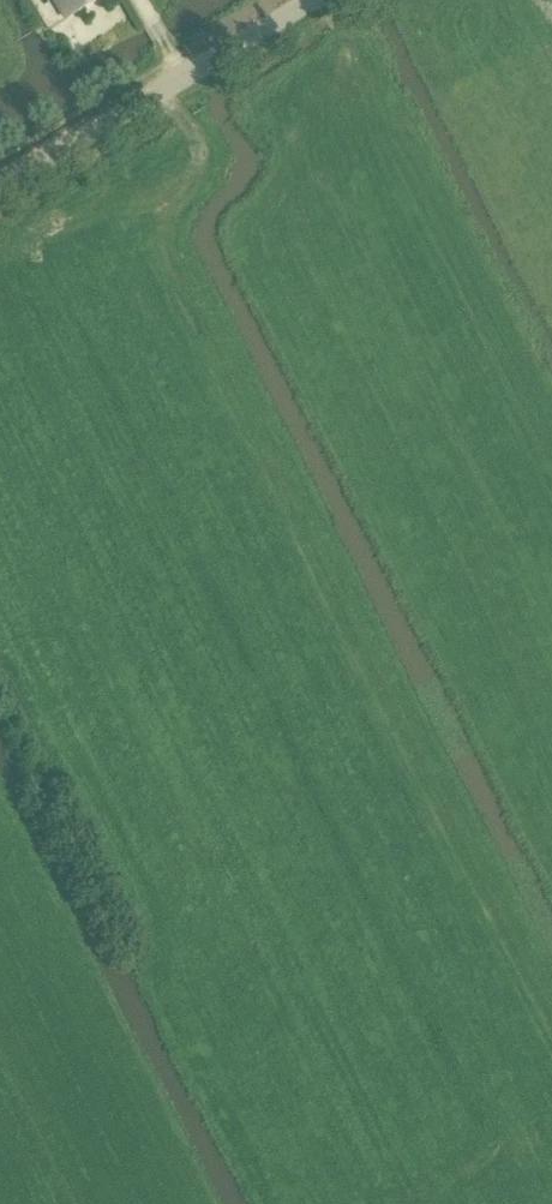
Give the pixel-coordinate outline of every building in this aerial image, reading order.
[(99,0),(56,0),(67,19),(99,0)]
